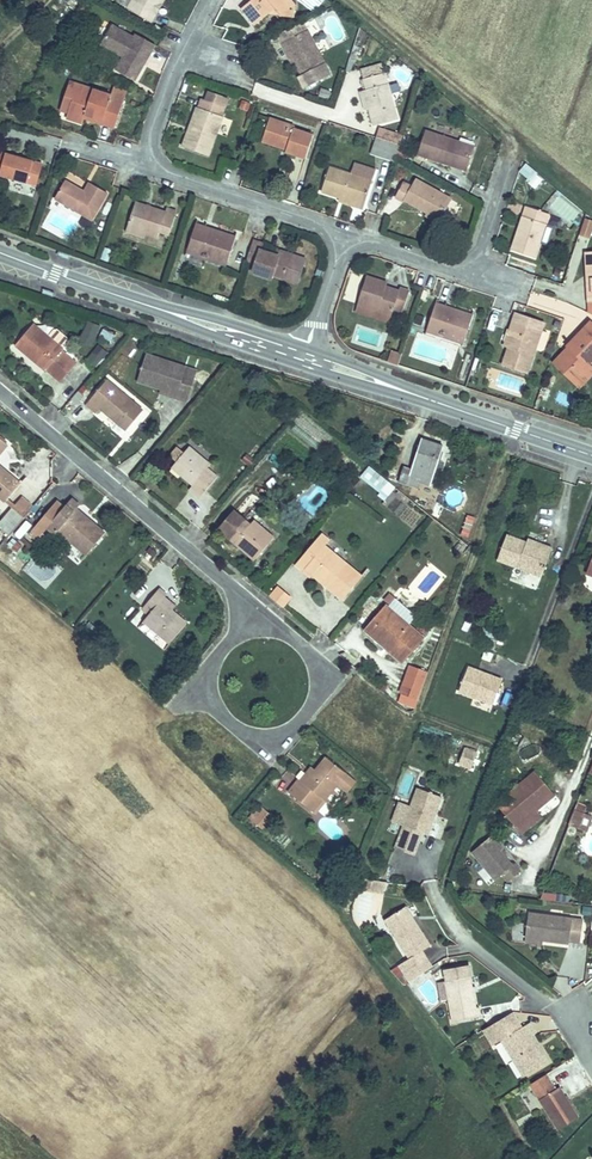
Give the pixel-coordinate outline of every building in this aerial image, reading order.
[(152,16),(156,9),(163,13),(169,3),(167,1),(167,0),(138,0),(135,5),(152,16)] [(266,16),(273,9),(279,10),(278,18),(294,19),(295,4),(292,0),(256,0),(243,11),(254,25),(266,16)] [(314,13),(326,0),(300,0),(314,13)] [(156,9),(152,16),(159,20),(163,13),(156,9)] [(273,9),(266,16),(278,18),(279,10),(273,9)] [(312,24),(288,36),(291,44),(294,52),(298,50),(300,55),(307,72),(328,63),(316,34),(312,24)] [(119,28),(110,45),(127,54),(129,51),(135,54),(126,72),(141,79),(159,44),(143,36),(142,40),(119,28)] [(332,74),(328,63),(307,72),(301,74),(305,85),(332,74)] [(364,87),(375,124),(402,117),(389,72),(365,79),(367,86),(364,87)] [(96,88),(83,83),(80,92),(87,95),(81,112),(79,117),(95,123),(98,115),(115,121),(113,124),(126,128),(136,100),(124,95),(122,98),(96,88)] [(81,112),(87,95),(80,92),(74,109),(81,112)] [(198,132),(194,130),(189,145),(216,155),(230,116),(203,106),(200,115),(204,117),(198,132)] [(200,115),(194,130),(198,132),(204,117),(200,115)] [(276,117),(269,136),(296,145),(294,150),(293,153),(310,159),(318,134),(302,129),(303,126),(276,117)] [(395,161),(403,133),(378,126),(370,155),(395,161)] [(296,145),(269,136),(267,141),(294,150),(296,145)] [(475,153),(429,136),(420,160),(453,172),(454,168),(468,173),(475,153)] [(55,160),(9,147),(3,146),(0,157),(0,176),(39,187),(47,190),(55,160)] [(518,170),(534,188),(544,180),(528,162),(518,170)] [(468,173),(454,168),(453,172),(467,177),(468,173)] [(376,187),(335,173),(327,194),(343,199),(358,205),(357,208),(367,212),(376,187)] [(76,181),(65,199),(101,220),(116,197),(98,187),(95,192),(76,181)] [(410,204),(431,216),(445,223),(455,204),(420,185),(415,193),(408,189),(400,203),(408,208),(410,204)] [(358,205),(343,199),(342,203),(357,208),(358,205)] [(136,228),(149,232),(164,237),(166,231),(177,235),(182,217),(172,213),(144,204),(136,228)] [(518,236),(512,255),(537,263),(551,218),(527,210),(522,225),(526,227),(523,237),(518,236)] [(445,223),(431,216),(429,219),(443,227),(445,223)] [(591,231),(591,219),(585,216),(578,233),(589,238),(591,231)] [(201,227),(193,254),(231,267),(240,240),(224,235),(223,239),(210,234),(211,231),(201,227)] [(149,232),(136,228),(135,232),(147,237),(149,232)] [(256,245),(249,266),(259,269),(257,277),(274,283),(276,279),(288,282),(290,275),(303,280),(308,267),(279,257),(278,260),(272,259),(264,256),(266,248),(256,245)] [(290,275),(288,282),(301,287),(303,280),(290,275)] [(365,279),(356,306),(391,318),(393,310),(402,313),(409,293),(399,290),(398,294),(383,290),(385,286),(365,279)] [(441,309),(433,332),(468,344),(476,320),(460,315),(459,317),(448,314),(449,312),(441,309)] [(517,319),(515,328),(523,330),(526,322),(517,319)] [(77,358),(99,365),(105,347),(94,344),(100,325),(89,321),(77,358)] [(517,338),(511,354),(506,371),(529,379),(536,355),(542,357),(545,356),(550,342),(548,339),(542,337),(545,328),(526,322),(523,330),(515,328),(512,336),(517,338)] [(15,346),(25,355),(29,350),(43,362),(39,367),(47,373),(49,371),(63,383),(77,366),(63,353),(66,351),(71,345),(71,342),(60,333),(57,333),(52,339),(34,325),(15,346)] [(103,329),(100,337),(111,341),(114,333),(103,329)] [(577,387),(591,371),(589,369),(591,366),(591,329),(568,356),(570,358),(558,370),(577,387)] [(506,352),(511,354),(517,338),(512,336),(506,352)] [(29,350),(25,355),(39,367),(43,362),(29,350)] [(389,361),(398,363),(401,353),(392,351),(389,361)] [(191,367),(152,356),(144,384),(168,390),(183,394),(182,398),(194,402),(199,382),(188,378),(191,367)] [(202,370),(191,367),(188,378),(199,382),(202,370)] [(591,371),(577,387),(582,391),(591,381),(591,371)] [(110,384),(90,406),(99,414),(103,409),(130,432),(145,414),(110,384)] [(183,394),(168,390),(167,394),(182,398),(183,394)] [(559,391),(554,401),(572,409),(577,399),(559,391)] [(13,442),(0,431),(0,457),(13,442)] [(409,468),(405,478),(424,485),(426,478),(435,480),(448,445),(427,439),(415,470),(409,468)] [(180,461),(177,464),(197,482),(192,488),(202,496),(218,476),(209,468),(213,463),(192,445),(188,450),(182,445),(173,454),(180,461)] [(0,459),(0,489),(11,498),(25,481),(0,459)] [(367,467),(359,480),(388,498),(396,484),(367,467)] [(31,514),(41,503),(29,493),(20,505),(31,514)] [(69,503),(51,525),(59,531),(64,525),(92,549),(106,530),(80,508),(85,502),(76,495),(69,503)] [(45,532),(51,525),(69,503),(63,498),(39,526),(45,532)] [(15,533),(31,514),(20,505),(16,509),(4,523),(15,533)] [(221,524),(237,537),(241,532),(261,548),(275,531),(257,514),(253,519),(237,505),(221,524)] [(45,532),(39,526),(34,531),(40,536),(45,532)] [(548,568),(558,540),(549,536),(547,540),(533,534),(513,527),(503,551),(548,568)] [(299,556),(305,561),(324,540),(330,534),(324,528),(299,556)] [(533,534),(547,540),(549,536),(534,531),(533,534)] [(261,548),(241,532),(237,537),(256,554),(261,548)] [(19,534),(12,541),(23,550),(29,543),(19,534)] [(324,540),(305,561),(313,568),(316,565),(334,580),(331,584),(343,595),(361,572),(324,540)] [(316,565),(313,568),(331,584),(334,580),(316,565)] [(282,580),(273,592),(282,600),(292,588),(282,580)] [(156,609),(150,616),(175,636),(189,618),(176,607),(165,598),(169,593),(171,591),(164,584),(149,602),(156,609)] [(165,598),(176,607),(180,602),(169,593),(165,598)] [(385,600),(364,624),(372,631),(375,628),(385,637),(382,641),(401,656),(422,633),(385,600)] [(410,661),(400,685),(417,691),(427,667),(410,661)] [(493,703),(502,679),(468,666),(459,691),(493,703)] [(463,761),(474,765),(479,754),(467,750),(463,761)] [(298,777),(286,790),(311,811),(345,770),(327,754),(304,782),(298,777)] [(544,769),(528,783),(533,789),(520,801),(534,819),(526,826),(532,833),(552,815),(546,808),(564,792),(544,769)] [(506,802),(526,826),(534,819),(520,801),(533,789),(528,783),(506,802)] [(407,827),(404,836),(422,843),(425,834),(433,830),(435,822),(434,818),(435,814),(438,815),(444,797),(421,789),(415,807),(407,827)] [(265,831),(276,818),(265,809),(254,822),(265,831)] [(580,826),(584,813),(576,810),(571,824),(580,826)] [(514,853),(510,849),(512,847),(501,835),(482,850),(507,878),(514,872),(520,880),(532,869),(525,862),(523,864),(514,853)] [(411,908),(389,922),(420,968),(434,959),(429,951),(437,945),(411,908)] [(574,941),(585,942),(588,919),(533,912),(530,938),(546,940),(574,944),(574,941)] [(585,978),(587,945),(565,944),(563,976),(585,978)] [(453,980),(459,1019),(487,1015),(485,1004),(481,1004),(476,976),(477,976),(474,961),(451,965),(453,980)] [(489,1029),(491,1032),(519,1015),(517,1012),(489,1029)] [(542,1031),(535,1021),(527,1026),(519,1015),(491,1032),(498,1044),(506,1039),(528,1073),(552,1058),(536,1034),(542,1031)] [(561,1087),(551,1072),(535,1082),(564,1125),(583,1113),(564,1084),(561,1087)]
